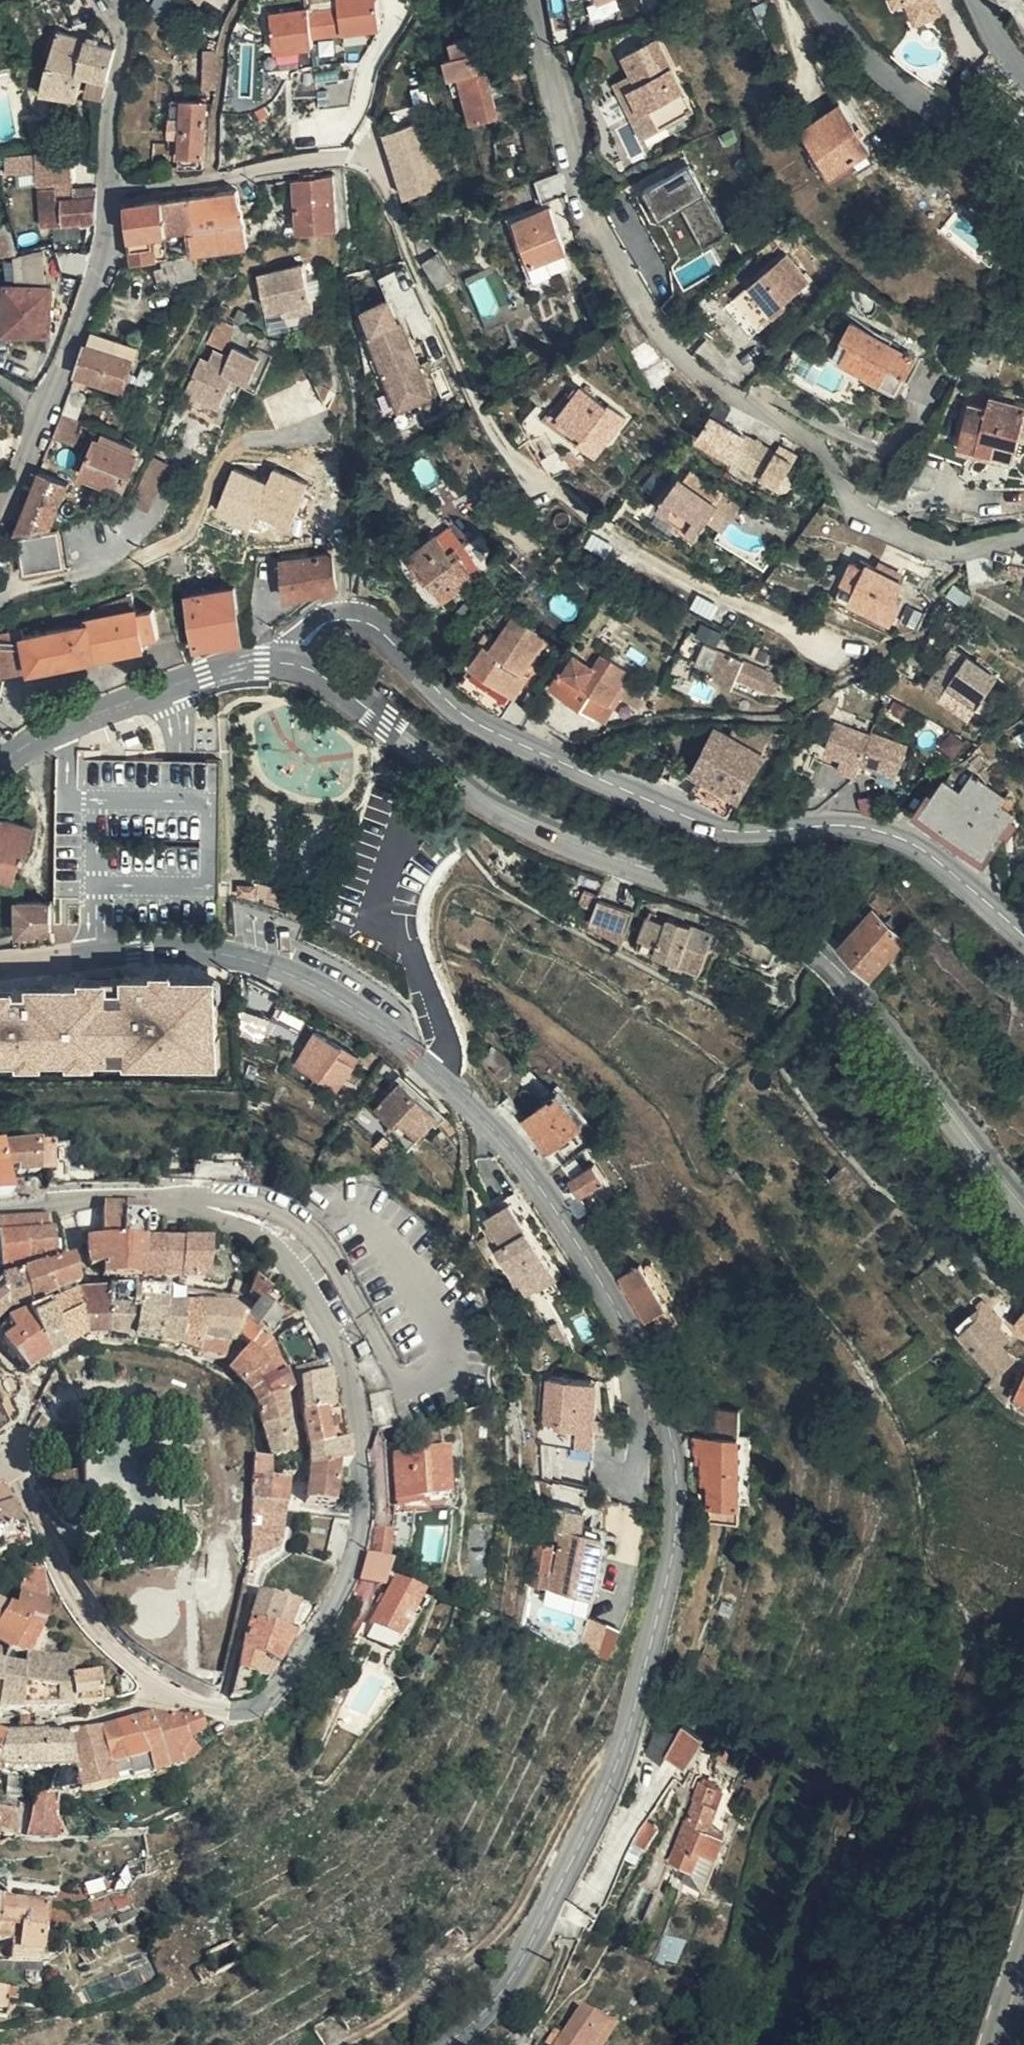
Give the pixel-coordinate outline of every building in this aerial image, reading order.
[(183,5),(174,0),(156,0),(152,7),(175,20),(183,5)] [(344,32),(382,28),(379,0),(341,0),(344,32)] [(936,0),(907,0),(916,23),(941,14),(936,0)] [(14,19),(23,14),(18,2),(8,7),(14,19)] [(275,8),(277,60),(302,58),(301,39),(342,37),(340,5),(275,8)] [(81,67),(88,38),(59,31),(50,65),(80,73),(81,67)] [(117,47),(117,46),(100,41),(100,37),(90,34),(88,38),(81,67),(80,73),(87,75),(92,76),(86,93),(103,99),(117,47)] [(461,77),(465,92),(473,123),(502,115),(479,34),(451,42),(455,57),(445,59),(450,79),(461,77)] [(651,109),(660,127),(693,112),(658,39),(624,57),(632,73),(638,84),(631,88),(643,113),(651,109)] [(778,56),(789,52),(783,39),(772,44),(778,56)] [(204,87),(216,87),(216,51),(205,51),(204,87)] [(46,82),(50,65),(29,69),(25,81),(46,82)] [(79,99),(87,75),(80,73),(50,65),(46,82),(43,92),(79,99)] [(638,84),(632,73),(615,82),(620,93),(631,88),(638,84)] [(598,125),(631,116),(620,93),(615,82),(613,76),(586,83),(598,125)] [(454,94),(465,92),(461,77),(450,79),(454,94)] [(631,116),(632,118),(643,113),(631,88),(620,93),(631,116)] [(172,100),(171,117),(182,117),(181,136),(180,154),(207,155),(208,101),(172,100)] [(835,175),(872,150),(841,103),(804,128),(835,175)] [(641,137),(660,127),(651,109),(643,113),(632,118),(641,137)] [(182,117),(171,117),(170,136),(181,136),(182,117)] [(30,124),(36,145),(55,139),(48,119),(30,124)] [(68,146),(35,149),(38,184),(72,181),(68,146)] [(415,147),(391,155),(398,175),(422,167),(415,147)] [(657,218),(688,205),(704,244),(727,235),(693,154),(639,176),(657,218)] [(338,226),(334,177),(295,181),(300,231),(338,226)] [(97,195),(97,184),(73,187),(75,197),(97,195)] [(75,197),(73,187),(56,188),(58,198),(75,197)] [(97,222),(97,195),(75,197),(58,198),(56,188),(41,190),(44,226),(97,222)] [(190,231),(245,221),(240,189),(186,195),(190,231)] [(186,195),(164,198),(167,234),(190,231),(186,195)] [(167,234),(164,198),(127,202),(134,260),(170,257),(167,234)] [(511,220),(528,267),(549,260),(567,253),(551,206),(511,220)] [(249,247),(245,221),(190,231),(193,254),(249,247)] [(22,255),(17,226),(0,229),(0,261),(22,255)] [(44,281),(45,249),(25,254),(25,281),(44,281)] [(773,263),(799,291),(813,278),(789,249),(773,263)] [(439,253),(425,261),(441,287),(455,278),(439,253)] [(194,259),(177,263),(181,281),(198,276),(194,259)] [(549,260),(528,267),(530,275),(552,267),(549,260)] [(751,261),(717,289),(756,334),(792,303),(789,299),(799,291),(773,263),(761,273),(751,261)] [(181,281),(177,263),(156,269),(161,286),(181,281)] [(303,267),(259,276),(266,311),(285,307),(288,317),(313,312),(303,267)] [(6,285),(6,289),(6,314),(5,335),(50,335),(53,286),(6,285)] [(364,304),(400,402),(435,389),(399,291),(364,304)] [(224,350),(235,328),(219,321),(208,343),(224,350)] [(915,355),(853,321),(837,353),(898,387),(915,355)] [(134,359),(88,345),(86,345),(76,375),(89,378),(124,389),(134,359)] [(249,384),(260,360),(233,350),(229,357),(215,352),(210,364),(200,359),(186,391),(219,405),(232,376),(249,384)] [(980,357),(975,370),(988,374),(993,361),(980,357)] [(86,387),(89,378),(76,375),(73,383),(86,387)] [(598,455),(629,417),(610,403),(608,405),(582,385),(558,415),(583,435),(579,441),(598,455)] [(183,404),(217,420),(223,409),(188,393),(183,404)] [(962,435),(995,444),(994,449),(1015,456),(1023,419),(1023,405),(990,396),(987,407),(971,403),(962,435)] [(67,401),(63,412),(76,416),(79,406),(67,401)] [(63,412),(54,437),(76,445),(86,420),(76,416),(63,412)] [(715,412),(700,437),(734,457),(747,431),(715,412)] [(764,441),(747,431),(734,457),(750,466),(764,441)] [(134,453),(137,445),(104,433),(101,440),(95,438),(82,473),(125,491),(139,455),(134,453)] [(995,444),(962,435),(960,443),(994,453),(994,449),(995,444)] [(763,473),(778,449),(764,441),(750,466),(763,473)] [(150,457),(155,448),(144,443),(140,453),(150,457)] [(799,454),(781,444),(778,449),(763,473),(781,484),(799,454)] [(552,474),(579,464),(572,449),(544,461),(552,474)] [(167,464),(152,457),(132,505),(146,511),(167,464)] [(70,482),(41,471),(17,531),(54,524),(70,482)] [(721,502),(719,501),(681,475),(659,506),(687,525),(699,534),(709,520),(721,502)] [(724,492),(719,501),(721,502),(709,520),(724,530),(742,504),(724,492)] [(451,523),(401,559),(432,601),(440,603),(446,600),(442,593),(473,571),(478,577),(486,572),(451,523)] [(699,534),(687,525),(682,531),(695,540),(699,534)] [(22,539),(27,570),(63,564),(57,534),(22,539)] [(286,601),(339,590),(332,552),(281,560),(286,601)] [(562,553),(550,565),(561,573),(573,560),(562,553)] [(856,587),(852,596),(850,598),(892,618),(902,600),(896,596),(904,579),(901,577),(876,566),(860,558),(858,564),(853,560),(843,581),(856,587)] [(876,566),(901,577),(905,569),(880,558),(876,566)] [(473,571),(442,593),(446,600),(478,577),(473,571)] [(839,590),(852,596),(856,587),(843,581),(839,590)] [(961,602),(968,592),(953,583),(946,593),(961,602)] [(198,648),(244,638),(234,586),(187,595),(198,648)] [(0,634),(0,678),(147,647),(145,642),(159,639),(152,609),(140,612),(139,606),(89,617),(90,622),(22,635),(21,630),(0,634)] [(514,614),(498,638),(492,647),(486,643),(460,681),(504,713),(531,674),(526,670),(549,636),(514,614)] [(721,639),(725,631),(705,620),(700,628),(721,639)] [(492,647),(498,638),(486,631),(481,639),(486,643),(492,647)] [(971,716),(998,676),(953,646),(926,686),(971,716)] [(721,649),(710,674),(734,685),(739,676),(773,690),(777,688),(782,677),(772,672),(721,649)] [(562,669),(534,713),(574,738),(591,711),(598,715),(607,701),(616,707),(622,697),(616,693),(623,682),(630,670),(602,653),(596,664),(575,652),(563,671),(562,669)] [(647,696),(623,682),(616,693),(622,697),(640,708),(647,696)] [(607,701),(598,715),(608,721),(616,707),(607,701)] [(861,760),(870,733),(835,721),(825,751),(860,762),(861,760)] [(871,730),(870,733),(861,760),(898,772),(908,743),(871,730)] [(756,757),(759,750),(744,742),(728,733),(725,738),(715,731),(695,769),(741,795),(761,760),(756,757)] [(744,742),(759,750),(768,734),(750,731),(744,742)] [(964,741),(952,732),(942,744),(954,754),(964,741)] [(788,737),(783,734),(777,736),(773,742),(774,748),(779,752),(785,753),(790,749),(792,744),(788,737)] [(860,762),(825,751),(821,762),(855,775),(857,771),(860,762)] [(898,772),(861,760),(860,762),(857,771),(894,784),(898,772)] [(984,854),(1014,814),(1001,806),(1006,798),(975,776),(963,792),(947,780),(925,810),(984,854)] [(13,883),(20,861),(25,863),(34,830),(4,821),(1,831),(0,830),(0,879),(13,883)] [(591,920),(625,938),(636,909),(601,896),(591,920)] [(19,947),(53,943),(50,930),(50,905),(50,903),(17,904),(17,935),(18,935),(19,948),(19,947)] [(902,939),(874,914),(844,946),(871,973),(902,939)] [(650,938),(647,947),(673,956),(686,961),(703,967),(715,933),(671,917),(669,922),(649,915),(643,935),(650,938)] [(639,944),(647,947),(650,938),(643,935),(639,944)] [(686,961),(673,956),(671,963),(684,968),(686,961)] [(224,1064),(224,969),(86,972),(86,981),(34,980),(34,990),(0,991),(0,1065),(224,1064)] [(337,1092),(359,1058),(316,1032),(295,1066),(337,1092)] [(507,1061),(494,1047),(484,1058),(498,1071),(496,1074),(503,1081),(509,1075),(501,1067),(507,1061)] [(409,1149),(445,1110),(434,1099),(430,1102),(404,1078),(374,1110),(386,1121),(384,1124),(390,1129),(389,1130),(409,1149)] [(508,1099),(497,1108),(533,1154),(550,1176),(563,1166),(551,1151),(585,1123),(559,1092),(525,1119),(508,1099)] [(391,1148),(381,1137),(368,1147),(378,1159),(391,1148)] [(728,1156),(740,1146),(731,1137),(720,1147),(728,1156)] [(3,1171),(14,1169),(16,1175),(37,1173),(36,1152),(36,1147),(0,1151),(0,1172),(3,1171)] [(65,1150),(43,1152),(44,1173),(51,1172),(51,1168),(66,1168),(65,1150)] [(603,1181),(593,1166),(569,1182),(579,1197),(603,1181)] [(11,1194),(7,1183),(3,1171),(0,1172),(0,1197),(11,1194)] [(527,1216),(514,1195),(496,1207),(499,1213),(487,1222),(504,1247),(500,1249),(528,1291),(554,1275),(519,1221),(527,1216)] [(124,1242),(125,1208),(102,1207),(102,1242),(124,1242)] [(145,1209),(125,1208),(124,1242),(102,1242),(86,1244),(88,1267),(102,1266),(102,1276),(142,1277),(145,1209)] [(165,1218),(145,1209),(142,1277),(162,1278),(164,1244),(165,1218)] [(26,1267),(55,1261),(50,1235),(43,1235),(41,1221),(0,1224),(0,1270),(26,1267)] [(164,1244),(162,1278),(206,1280),(207,1245),(164,1244)] [(70,1263),(43,1271),(53,1298),(77,1287),(70,1263)] [(666,1309),(663,1305),(643,1271),(640,1266),(618,1280),(645,1322),(655,1316),(666,1309)] [(643,1271),(663,1305),(671,1299),(651,1266),(643,1271)] [(53,1298),(43,1271),(20,1278),(20,1279),(29,1308),(53,1298)] [(251,1285),(247,1296),(257,1308),(246,1320),(237,1340),(247,1349),(258,1336),(262,1340),(264,1339),(278,1321),(279,1322),(293,1315),(255,1276),(251,1285)] [(20,1279),(0,1282),(0,1295),(6,1314),(29,1308),(20,1279)] [(237,1280),(232,1293),(245,1299),(247,1296),(251,1285),(237,1280)] [(107,1337),(131,1340),(135,1291),(105,1292),(106,1296),(107,1337)] [(158,1344),(166,1292),(135,1291),(131,1340),(158,1344)] [(158,1344),(180,1347),(183,1309),(182,1297),(166,1292),(158,1344)] [(84,1338),(107,1337),(106,1296),(74,1298),(84,1338)] [(64,1350),(84,1338),(74,1298),(45,1309),(64,1350)] [(228,1339),(237,1340),(246,1320),(229,1307),(197,1306),(197,1308),(198,1333),(228,1339)] [(224,1359),(228,1339),(198,1333),(197,1308),(183,1309),(180,1347),(224,1359)] [(980,1314),(1004,1342),(1011,1335),(987,1308),(980,1314)] [(49,1359),(64,1350),(45,1309),(23,1318),(49,1359)] [(670,1315),(666,1309),(655,1316),(659,1323),(670,1315)] [(1014,1322),(1023,1331),(1023,1310),(1014,1322)] [(998,1372),(1016,1356),(1004,1342),(980,1314),(961,1330),(998,1372)] [(49,1359),(23,1318),(3,1326),(10,1338),(0,1344),(8,1356),(26,1374),(49,1359)] [(282,1341),(301,1329),(297,1324),(279,1336),(282,1341)] [(557,1324),(549,1328),(558,1340),(564,1337),(557,1324)] [(273,1381),(283,1376),(269,1345),(264,1339),(262,1340),(258,1336),(247,1349),(262,1361),(273,1381)] [(250,1394),(273,1381),(262,1361),(247,1349),(227,1370),(244,1387),(250,1394)] [(321,1365),(296,1371),(298,1382),(298,1383),(325,1377),(321,1365)] [(290,1392),(283,1376),(273,1381),(250,1394),(251,1395),(256,1405),(283,1396),(283,1395),(290,1392)] [(328,1382),(328,1376),(325,1377),(298,1383),(301,1414),(330,1412),(328,1382)] [(593,1381),(549,1377),(544,1443),(586,1447),(588,1432),(593,1432),(596,1406),(590,1405),(593,1381)] [(76,1381),(67,1387),(79,1407),(91,1405),(99,1407),(105,1410),(120,1412),(123,1386),(76,1381)] [(330,1412),(337,1411),(335,1381),(328,1382),(330,1412)] [(3,1434),(13,1426),(15,1420),(7,1407),(12,1403),(13,1397),(11,1390),(7,1386),(2,1385),(0,1385),(0,1429),(3,1434)] [(288,1423),(283,1396),(256,1405),(263,1429),(288,1423)] [(710,1436),(739,1436),(740,1411),(710,1410),(710,1436)] [(344,1444),(340,1411),(337,1411),(330,1412),(301,1414),(308,1449),(344,1444)] [(293,1457),(288,1423),(263,1429),(272,1458),(281,1474),(294,1474),(293,1457)] [(750,1471),(750,1469),(750,1437),(739,1436),(710,1436),(694,1435),(695,1454),(702,1454),(708,1453),(709,1482),(709,1505),(740,1505),(740,1472),(750,1471)] [(349,1464),(346,1443),(344,1444),(308,1449),(309,1468),(338,1466),(349,1464)] [(586,1447),(544,1443),(544,1446),(544,1462),(546,1478),(547,1486),(587,1491),(590,1470),(591,1470),(593,1447),(592,1448),(586,1447)] [(443,1497),(439,1452),(394,1455),(396,1499),(410,1498),(411,1503),(429,1503),(429,1498),(443,1497)] [(445,1452),(439,1452),(443,1497),(448,1496),(445,1452)] [(268,1463),(252,1460),(249,1545),(247,1561),(259,1559),(269,1554),(278,1548),(286,1485),(268,1482),(268,1463)] [(349,1464),(338,1466),(333,1505),(348,1508),(349,1464)] [(333,1505),(338,1466),(309,1468),(309,1469),(306,1500),(333,1505)] [(750,1506),(750,1471),(740,1472),(740,1505),(750,1506)] [(9,1507),(0,1487),(0,1510),(9,1507)] [(25,1555),(18,1530),(9,1507),(0,1510),(0,1561),(25,1555)] [(552,1590),(594,1598),(604,1537),(582,1533),(585,1512),(551,1508),(546,1538),(561,1542),(552,1590)] [(375,1528),(371,1554),(388,1563),(392,1530),(375,1528)] [(550,1571),(554,1546),(535,1543),(530,1584),(549,1588),(552,1572),(550,1571)] [(291,1573),(273,1568),(267,1566),(259,1588),(285,1595),(291,1573)] [(5,1611),(0,1618),(0,1653),(6,1657),(11,1653),(27,1623),(42,1627),(43,1606),(38,1577),(19,1577),(16,1601),(16,1603),(14,1614),(5,1611)] [(370,1622),(385,1631),(398,1638),(421,1595),(422,1594),(394,1579),(370,1622)] [(192,1597),(204,1598),(205,1582),(193,1582),(192,1597)] [(205,1582),(204,1598),(228,1599),(228,1584),(205,1582)] [(314,1609),(285,1595),(259,1588),(248,1620),(274,1630),(294,1638),(305,1625),(314,1609)] [(398,1638),(385,1631),(380,1639),(399,1650),(428,1599),(421,1595),(398,1638)] [(601,1653),(610,1625),(582,1616),(573,1646),(601,1653)] [(274,1630),(248,1620),(243,1637),(235,1678),(229,1700),(249,1697),(258,1693),(273,1672),(258,1664),(260,1660),(274,1630)] [(27,1623),(11,1653),(26,1657),(42,1627),(27,1623)] [(294,1638),(274,1630),(260,1660),(276,1668),(293,1638),(294,1638)] [(0,1687),(0,1713),(68,1711),(68,1683),(70,1665),(26,1657),(11,1653),(6,1657),(0,1687)] [(68,1683),(68,1711),(82,1710),(97,1710),(94,1680),(68,1683)] [(208,1744),(209,1743),(203,1732),(196,1715),(179,1720),(148,1717),(166,1771),(171,1770),(191,1759),(198,1754),(208,1744)] [(166,1771),(148,1717),(129,1722),(150,1777),(151,1776),(166,1771)] [(130,1781),(150,1777),(129,1722),(110,1728),(130,1781)] [(98,1731),(111,1786),(130,1781),(110,1728),(98,1731)] [(66,1737),(78,1793),(81,1793),(111,1786),(98,1731),(66,1737)] [(44,1736),(11,1738),(14,1772),(47,1771),(44,1739),(44,1736)] [(58,1797),(78,1793),(66,1737),(44,1739),(47,1771),(55,1771),(47,1795),(58,1797)] [(4,1738),(0,1753),(0,1770),(7,1772),(14,1772),(11,1738),(4,1738)] [(664,1776),(677,1754),(657,1742),(644,1776),(659,1786),(664,1776)] [(700,1757),(682,1747),(677,1754),(664,1776),(683,1785),(700,1757)] [(9,1794),(21,1795),(23,1781),(10,1781),(9,1794)] [(688,1804),(692,1807),(704,1813),(710,1802),(713,1797),(697,1788),(688,1804)] [(24,1839),(66,1840),(55,1823),(58,1797),(47,1795),(37,1792),(24,1839)] [(704,1813),(692,1807),(683,1825),(679,1823),(657,1861),(660,1864),(655,1872),(689,1893),(716,1845),(701,1836),(718,1807),(710,1802),(704,1813)] [(14,1840),(18,1816),(0,1813),(0,1837),(14,1840)] [(24,1902),(12,1901),(0,1897),(0,1942),(18,1943),(24,1902)] [(39,1954),(48,1905),(24,1902),(18,1943),(16,1952),(39,1954)] [(38,1963),(39,1954),(16,1952),(8,1951),(7,1962),(38,1963)] [(56,1976),(48,1964),(38,1963),(7,1962),(0,1962),(0,1973),(56,1976)] [(11,1992),(0,1991),(0,2011),(1,2011),(3,2001),(9,2002),(11,1992)] [(585,2000),(551,2044),(602,2044),(617,2026),(585,2000)]
